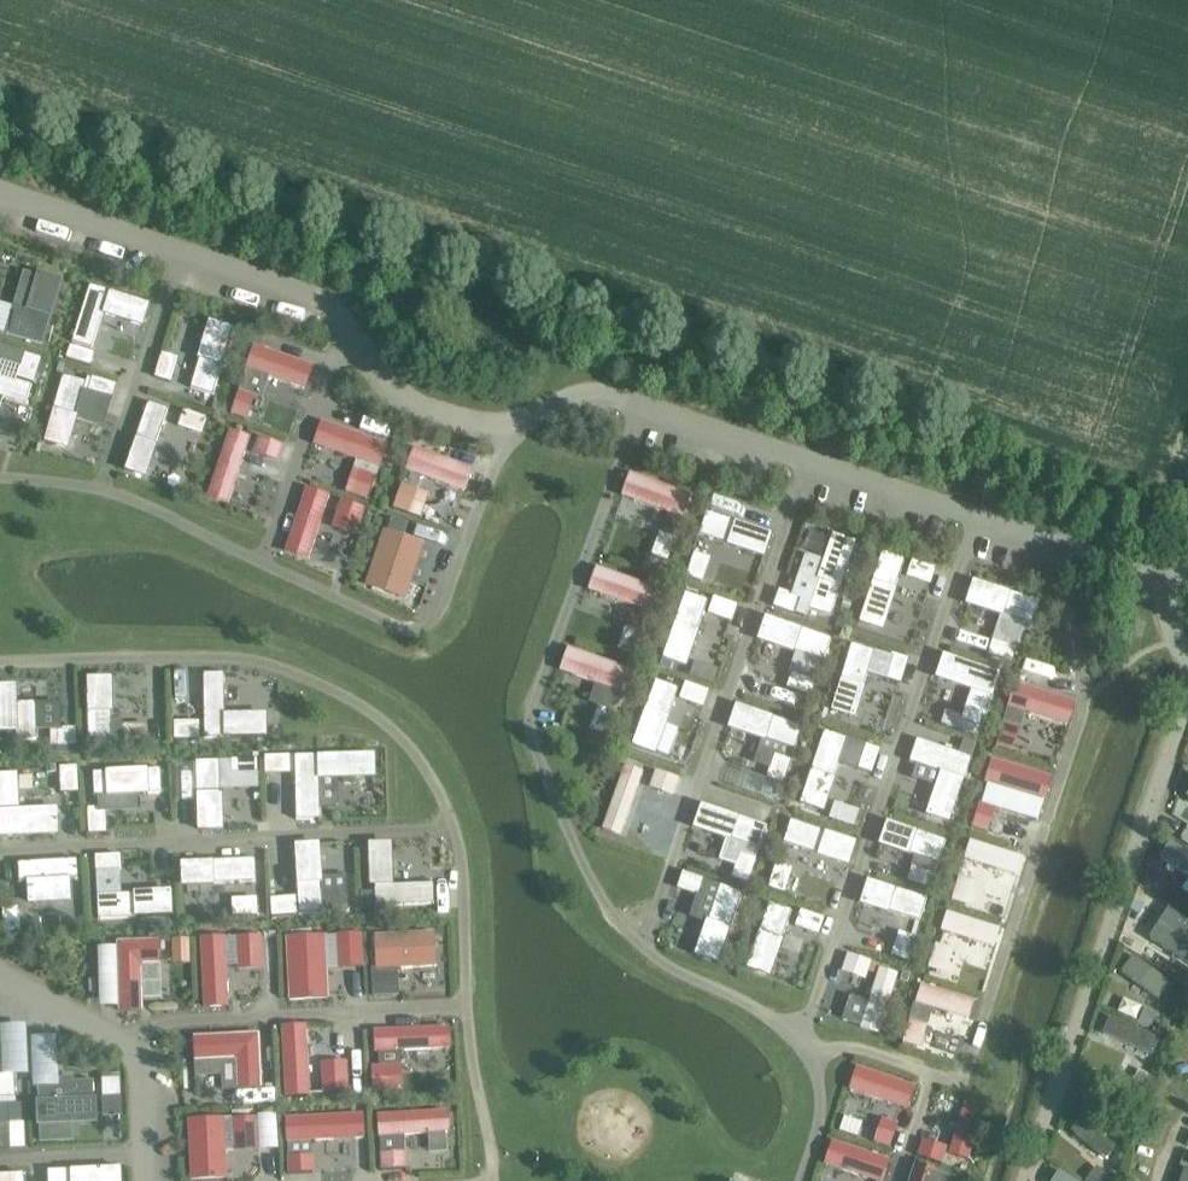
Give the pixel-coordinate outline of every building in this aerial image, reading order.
[(14,307),(6,334),(44,345),(52,317),(64,278),(38,271),(37,275),(27,311),(14,307)] [(91,285),(73,342),(93,348),(103,315),(144,328),(151,304),(91,285)] [(201,358),(192,387),(215,393),(223,365),(234,326),(210,318),(198,357),(201,358)] [(71,345),(67,359),(91,366),(95,353),(71,345)] [(255,346),(248,368),(271,376),(271,378),(306,391),(315,367),(255,346)] [(162,353),(155,378),(172,383),(180,358),(162,353)] [(25,354),(18,378),(35,383),(42,359),(25,354)] [(26,405),(28,400),(32,386),(0,376),(0,397),(26,405)] [(64,376),(45,443),(69,450),(79,418),(75,417),(83,391),(84,391),(87,382),(85,381),(64,376)] [(93,377),(88,392),(113,399),(117,384),(93,377)] [(239,391),(231,414),(248,420),(256,397),(239,391)] [(149,403),(125,471),(147,479),(158,445),(156,445),(169,409),(149,403)] [(183,410),(178,427),(202,435),(208,418),(183,410)] [(322,421),(313,445),(357,461),(379,468),(381,469),(390,445),(322,421)] [(231,430),(208,498),(229,505),(252,437),(231,430)] [(259,437),(254,454),(279,462),(284,446),(259,437)] [(414,448),(406,471),(466,493),(475,469),(414,448)] [(360,469),(351,494),(368,500),(377,475),(360,469)] [(630,473),(622,497),(669,514),(683,519),(692,495),(630,473)] [(402,484),(394,508),(410,514),(419,490),(402,484)] [(307,487),(285,553),(309,561),(331,495),(307,487)] [(341,500),(337,514),(361,522),(366,508),(341,500)] [(707,511),(699,534),(728,544),(727,546),(766,559),(774,533),(744,523),(707,511)] [(391,521),(388,531),(405,536),(408,527),(409,523),(393,518),(391,521)] [(384,530),(365,587),(406,600),(410,588),(411,584),(421,587),(427,589),(440,550),(434,548),(424,545),(425,543),(405,536),(388,531),(384,530)] [(660,532),(651,556),(668,562),(677,538),(660,532)] [(820,581),(810,610),(831,617),(840,588),(842,589),(857,543),(833,534),(824,560),(824,561),(818,580),(820,581)] [(695,552),(687,576),(704,582),(712,558),(695,552)] [(883,552),(860,623),(884,631),(898,589),(896,588),(905,559),(883,552)] [(912,560),(907,576),(931,585),(937,568),(912,560)] [(597,567),(588,591),(650,613),(658,590),(659,589),(597,567)] [(975,580),(967,604),(1004,616),(1004,614),(1033,623),(1040,601),(975,580)] [(779,590),(774,606),(798,615),(804,598),(779,590)] [(676,622),(663,659),(674,663),(687,667),(700,631),(698,630),(708,601),(686,593),(676,622)] [(714,596),(708,613),(732,622),(738,605),(714,596)] [(766,616),(757,641),(795,653),(795,651),(823,661),(824,661),(832,639),(766,616)] [(626,625),(618,649),(635,655),(643,631),(626,625)] [(992,640),(988,655),(1012,663),(1017,648),(992,640)] [(841,678),(831,712),(857,719),(866,686),(864,686),(868,673),(874,651),(852,644),(842,679),(841,678)] [(568,647),(560,672),(595,684),(607,688),(607,687),(621,692),(620,693),(622,693),(630,671),(630,669),(568,647)] [(941,653),(934,677),(970,689),(960,719),(977,725),(980,726),(990,696),(991,697),(1000,672),(941,653)] [(894,656),(888,679),(902,684),(909,659),(892,654),(892,656),(894,656)] [(663,659),(660,667),(671,671),(674,663),(663,659)] [(695,661),(690,676),(714,684),(719,669),(695,661)] [(792,673),(787,687),(811,696),(816,681),(792,673)] [(225,674),(204,674),(205,738),(269,737),(268,713),(225,713),(225,674)] [(113,677),(87,678),(90,744),(112,743),(111,722),(111,713),(114,712),(113,677)] [(657,680),(634,745),(658,754),(672,716),(669,715),(679,688),(657,680)] [(686,682),(679,699),(704,708),(710,691),(686,682)] [(1016,683),(1008,707),(1010,708),(1026,713),(1069,726),(1077,702),(1016,683)] [(0,685),(0,733),(17,733),(17,740),(38,739),(37,730),(37,703),(18,704),(17,685),(0,685)] [(738,704),(730,728),(768,740),(768,739),(797,748),(804,726),(776,717),(776,716),(738,704)] [(598,705),(589,730),(607,736),(615,711),(614,711),(600,706),(598,705)] [(200,720),(174,721),(175,739),(201,738),(200,720)] [(1004,721),(996,746),(1013,752),(1021,727),(1006,722),(1004,721)] [(149,723),(123,724),(123,742),(149,741),(149,723)] [(63,730),(50,730),(51,746),(58,746),(76,745),(77,745),(77,727),(63,728),(63,730)] [(825,731),(800,804),(825,813),(837,778),(834,778),(839,763),(847,738),(825,731)] [(917,739),(910,761),(941,771),(926,815),(950,822),(973,758),(917,739)] [(863,743),(855,768),(872,774),(881,749),(863,743)] [(373,753),(296,755),(297,820),(321,819),(319,778),(374,776),(373,753)] [(769,768),(766,778),(784,783),(792,760),(775,754),(770,769),(769,768)] [(290,755),(265,756),(266,774),(291,773),(290,755)] [(988,784),(982,803),(994,807),(997,808),(1038,821),(1044,801),(1046,802),(1054,778),(992,759),(985,783),(986,783),(988,784)] [(220,760),(197,761),(199,830),(221,829),(220,792),(221,792),(221,789),(220,760)] [(78,766),(60,767),(61,793),(79,792),(78,766)] [(624,770),(602,830),(622,837),(644,773),(625,766),(624,770)] [(106,772),(93,773),(95,796),(98,796),(138,794),(139,795),(150,794),(150,793),(163,792),(161,769),(149,769),(149,767),(106,770),(106,772)] [(656,770),(649,787),(674,796),(680,778),(656,770)] [(60,835),(58,807),(20,809),(18,773),(0,773),(0,838),(60,835)] [(980,803),(973,827),(989,832),(997,808),(994,807),(982,803),(980,803)] [(701,804),(693,829),(725,839),(726,838),(760,848),(768,826),(701,804)] [(99,807),(88,807),(89,833),(108,832),(106,812),(106,806),(99,807)] [(791,820),(784,843),(818,854),(817,856),(850,867),(858,842),(791,820)] [(887,821),(879,845),(910,856),(911,854),(916,856),(912,867),(935,875),(936,872),(946,841),(887,821)] [(1187,865),(1187,847),(1175,839),(1166,852),(1187,865)] [(970,840),(964,860),(965,860),(1019,877),(1025,858),(970,840)] [(321,842),(296,844),(300,914),(324,912),(321,882),(324,882),(323,877),(321,842)] [(393,842),(369,843),(370,886),(375,886),(376,907),(435,904),(434,883),(395,885),(393,842)] [(736,865),(732,877),(749,882),(756,859),(741,854),(738,866),(736,865)] [(256,859),(182,862),(182,886),(216,885),(216,883),(257,881),(256,859)] [(78,860),(19,863),(20,883),(27,883),(27,880),(71,878),(71,880),(79,880),(78,860)] [(777,863),(769,887),(785,893),(793,868),(777,863)] [(683,872),(678,888),(696,895),(697,893),(701,895),(706,880),(683,872)] [(323,877),(324,882),(321,882),(324,912),(350,910),(347,875),(323,877)] [(960,876),(952,900),(971,906),(978,882),(960,876)] [(868,880),(860,905),(889,913),(890,912),(921,921),(928,898),(868,880)] [(706,922),(695,956),(719,964),(743,893),(721,885),(708,923),(706,922)] [(123,895),(98,896),(99,919),(174,916),(173,890),(134,891),(134,894),(123,895)] [(374,892),(362,892),(362,908),(375,908),(374,892)] [(770,903),(746,969),(771,978),(785,939),(783,939),(793,911),(770,903)] [(21,907),(3,908),(4,933),(22,932),(21,907)] [(1150,938),(1185,961),(1187,963),(1187,919),(1170,908),(1150,938)] [(801,910),(795,926),(819,935),(825,918),(801,910)] [(947,912),(941,931),(995,948),(1001,929),(947,912)] [(898,931),(891,956),(909,961),(916,936),(898,931)] [(435,932),(375,935),(376,968),(399,966),(399,969),(437,967),(435,932)] [(327,934),(286,936),(289,1002),(330,1000),(329,969),(327,936),(327,934)] [(262,935),(236,936),(236,937),(238,966),(238,970),(264,969),(262,935)] [(226,936),(200,937),(204,1009),(230,1007),(227,966),(226,937),(226,936)] [(161,939),(116,941),(118,1013),(144,1012),(144,999),(143,965),(162,964),(161,939)] [(937,943),(929,967),(947,973),(954,949),(937,943)] [(848,953),(842,971),(867,979),(873,962),(848,953)] [(1135,960),(1125,974),(1173,1005),(1182,991),(1135,960)] [(853,998),(846,1020),(862,1025),(860,1029),(880,1035),(899,974),(879,968),(869,1002),(853,998)] [(922,984),(916,1003),(970,1020),(976,1001),(922,984)] [(1144,1007),(1137,1024),(1151,1029),(1158,1012),(1144,1007)] [(1111,1018),(1104,1034),(1153,1055),(1160,1040),(1111,1018)] [(911,1019),(903,1043),(922,1049),(929,1025),(911,1019)] [(308,1025),(282,1026),(286,1098),(311,1096),(308,1025)] [(451,1026),(374,1030),(375,1053),(379,1053),(402,1051),(452,1049),(451,1026)] [(261,1032),(194,1035),(196,1062),(224,1061),(237,1060),(238,1090),(263,1088),(261,1032)] [(1171,1085),(1086,1046),(1067,1097),(1149,1134),(1171,1085)] [(387,1065),(372,1066),(373,1092),(375,1092),(388,1091),(387,1065)] [(857,1066),(849,1090),(908,1110),(916,1086),(857,1066)] [(16,1097),(14,1074),(0,1074),(0,1098),(16,1097)] [(349,1074),(322,1076),(323,1093),(350,1091),(349,1074)] [(39,1100),(36,1101),(38,1126),(99,1124),(97,1098),(95,1098),(94,1080),(75,1081),(75,1077),(62,1077),(60,1077),(61,1082),(39,1083),(39,1100)] [(122,1077),(102,1078),(103,1098),(109,1097),(123,1097),(122,1077)] [(965,1102),(949,1155),(969,1161),(986,1109),(965,1102)] [(449,1110),(378,1115),(379,1138),(429,1134),(447,1133),(451,1133),(449,1110)] [(365,1114),(286,1117),(287,1143),(288,1143),(312,1142),(366,1139),(365,1114)] [(226,1117),(188,1119),(191,1180),(229,1179),(226,1117)] [(258,1117),(232,1118),(233,1135),(259,1134),(258,1117)] [(882,1117),(874,1142),(891,1148),(899,1123),(882,1117)] [(1071,1131),(1107,1159),(1116,1147),(1081,1119),(1071,1131)] [(924,1139),(918,1156),(943,1164),(948,1147),(924,1139)] [(822,1164),(873,1180),(882,1180),(889,1160),(829,1141),(822,1164)] [(406,1151),(381,1153),(382,1170),(407,1168),(406,1151)] [(314,1155),(288,1156),(289,1174),(315,1172),(314,1155)] [(911,1180),(961,1180),(915,1166),(911,1180)] [(1086,1180),(1114,1180),(1115,1179),(1097,1166),(1086,1180)] [(48,1171),(49,1180),(123,1180),(122,1167),(48,1171)] [(1054,1180),(1073,1180),(1060,1172),(1054,1180)]
